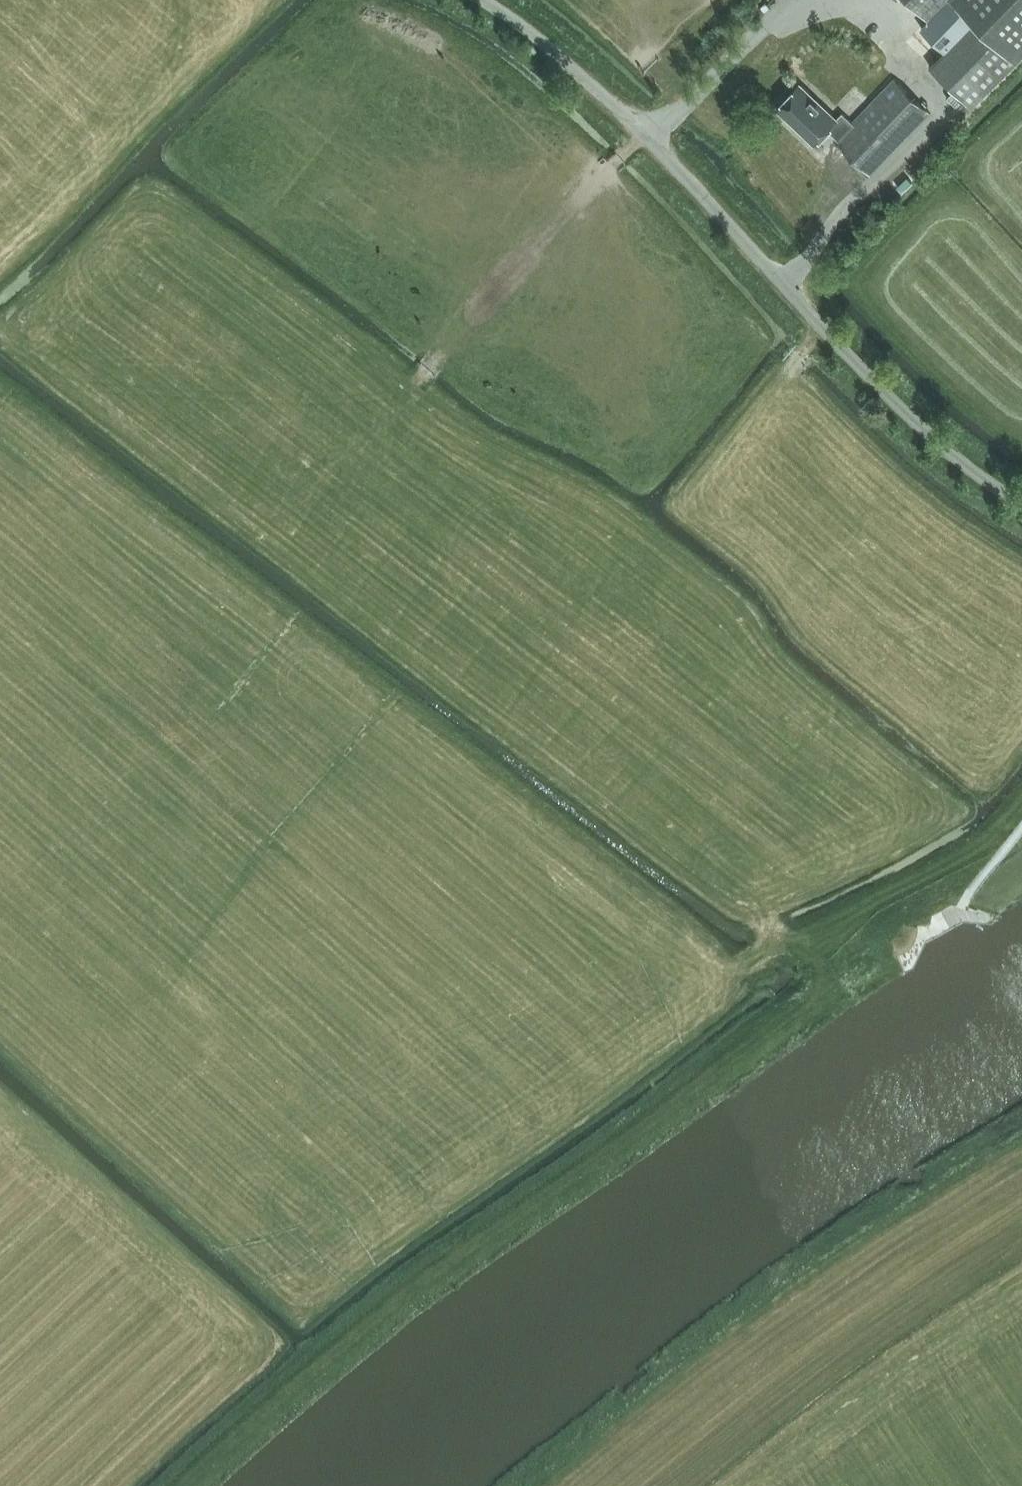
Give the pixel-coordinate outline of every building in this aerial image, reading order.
[(930,20),(949,0),(910,0),(930,20)] [(923,27),(946,50),(930,66),(973,107),(1018,61),(955,0),(949,0),(930,20),(923,27)] [(1018,61),(1021,56),(1021,0),(955,0),(1018,61)] [(930,112),(894,79),(853,122),(842,113),(836,119),(800,84),(778,107),(791,119),(790,120),(814,143),(828,129),(837,138),(835,140),(870,174),(930,112)]
